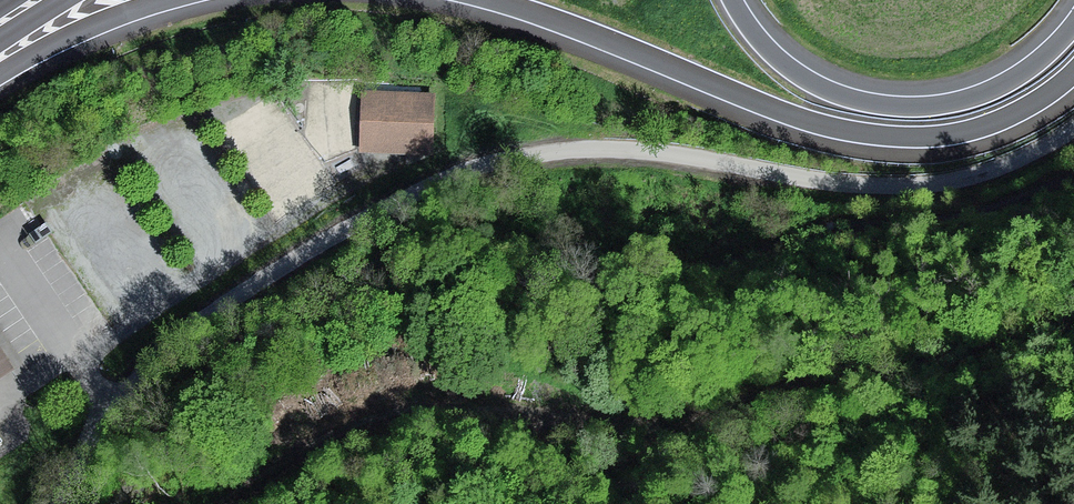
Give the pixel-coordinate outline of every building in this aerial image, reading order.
[(435,98),(367,93),(363,146),(431,152),(435,98)] [(0,348),(0,378),(14,369),(0,348)]
